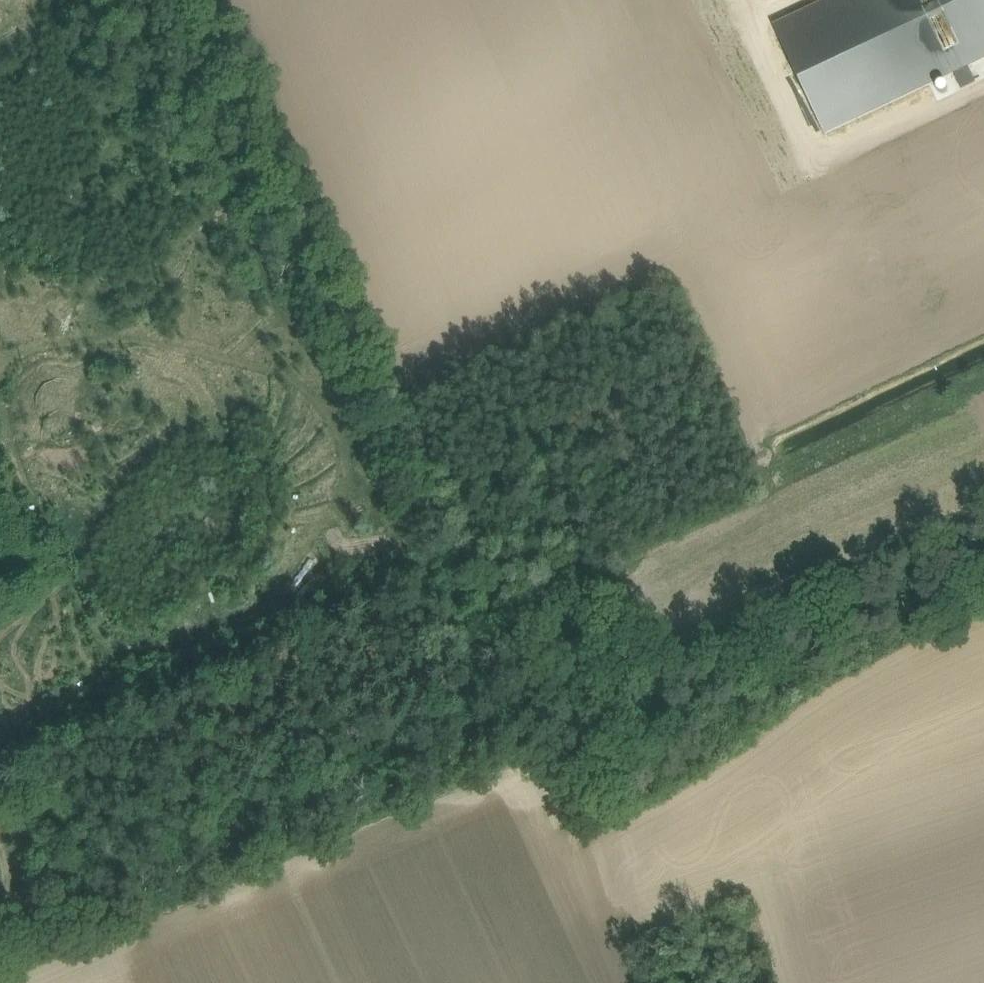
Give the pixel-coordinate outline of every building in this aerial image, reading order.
[(777,22),(829,131),(983,57),(983,0),(823,0),(777,22)]
